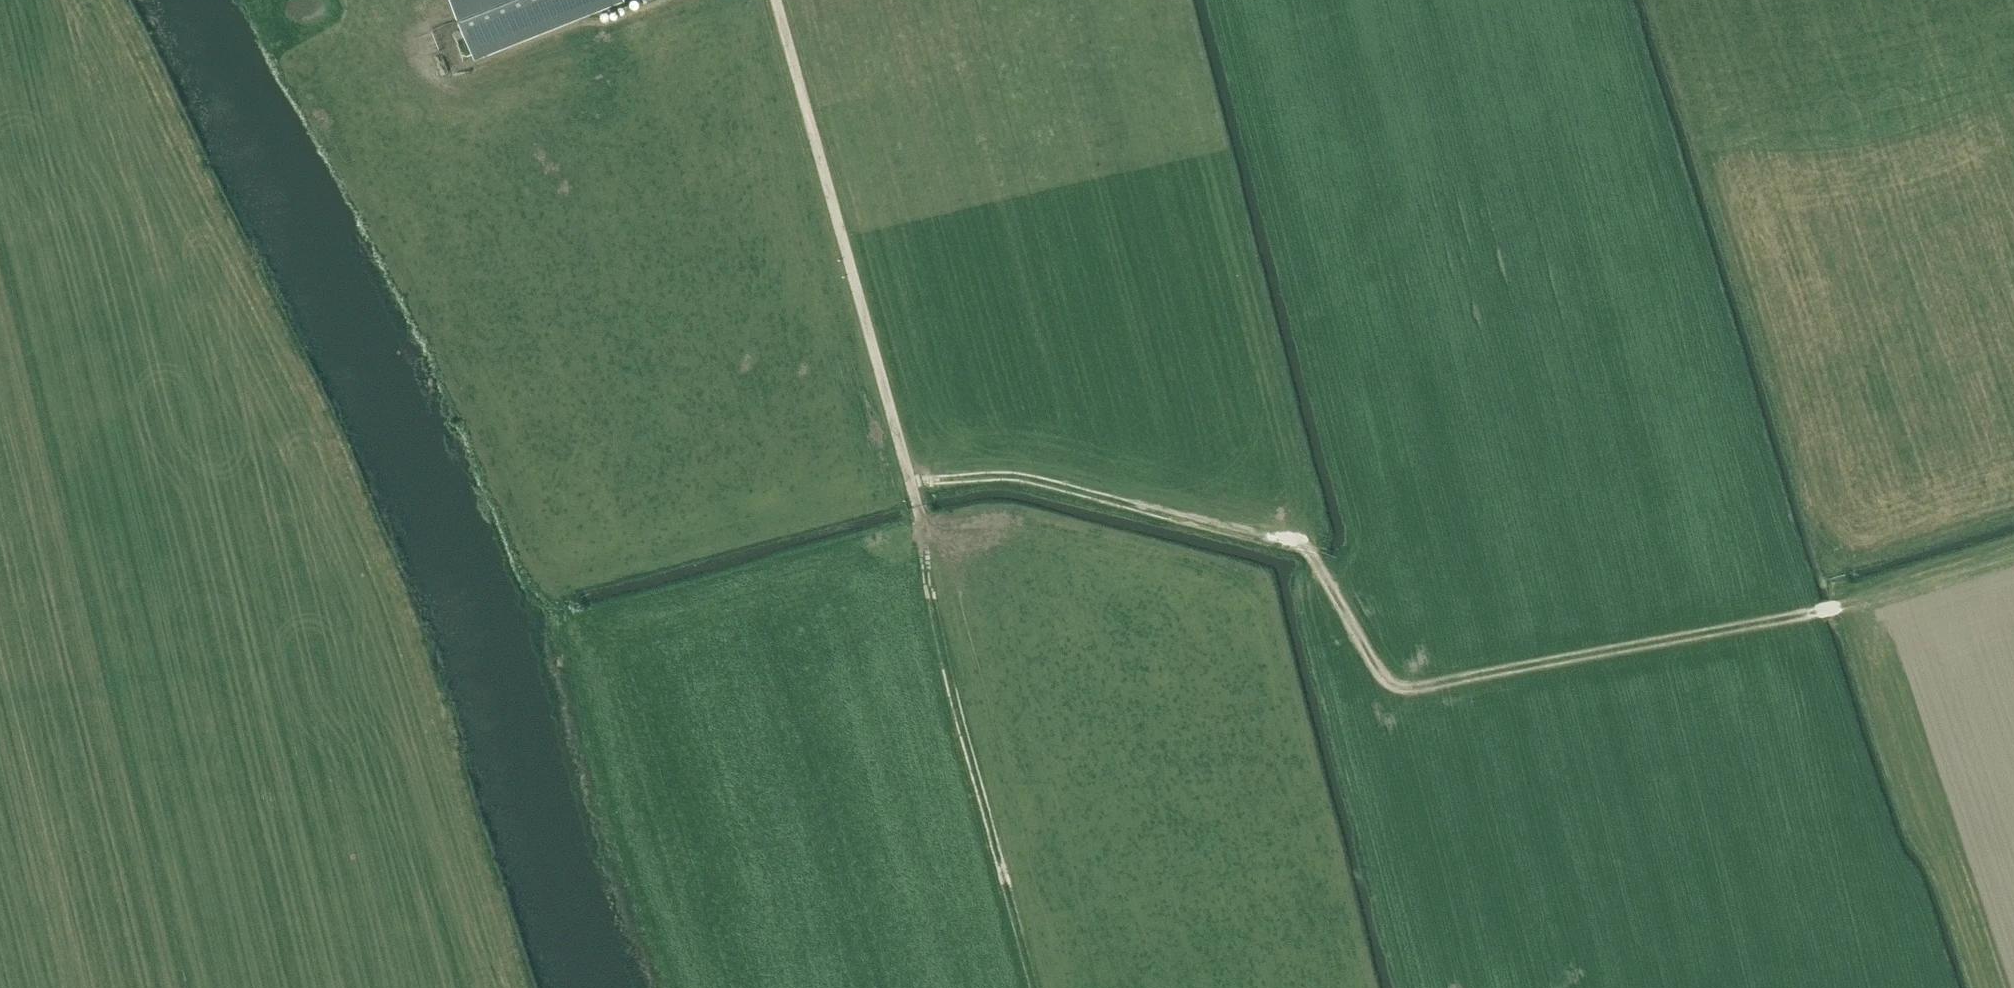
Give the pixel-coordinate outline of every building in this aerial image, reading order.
[(473,58),(620,0),(450,0),(473,58)]
